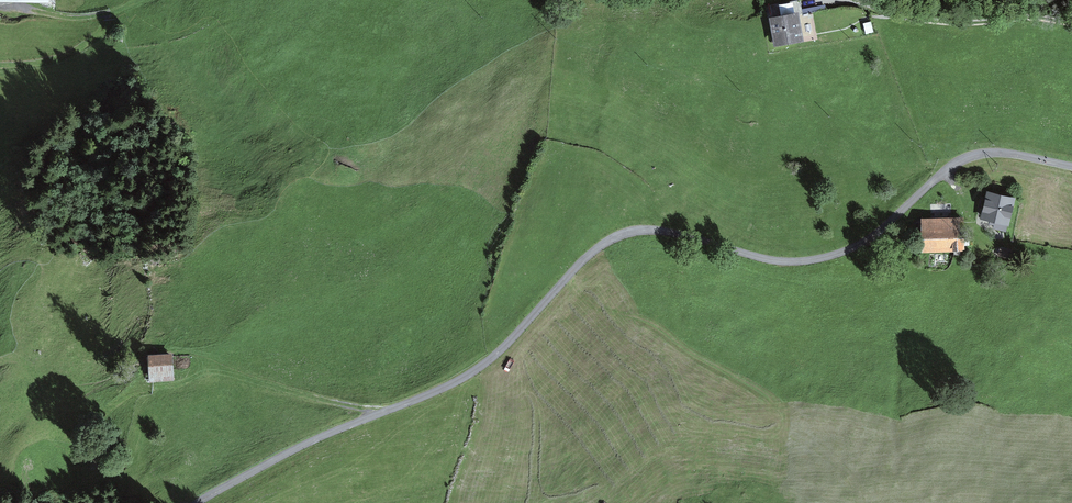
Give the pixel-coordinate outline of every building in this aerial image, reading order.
[(763,10),(766,37),(796,33),(793,7),(763,10)] [(1011,190),(987,185),(980,211),(1005,217),(1011,190)] [(914,217),(914,244),(958,244),(957,216),(914,217)] [(173,355),(148,357),(149,383),(174,381),(173,355)]
